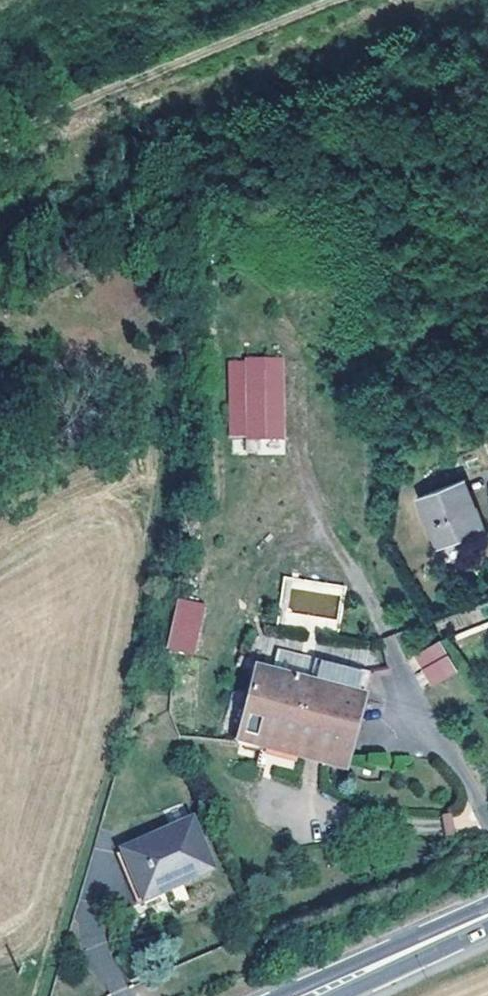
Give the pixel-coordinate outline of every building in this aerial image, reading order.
[(248,363),(249,440),(282,440),(281,363),(248,363)] [(469,483),(459,486),(470,512),(479,509),(469,483)] [(459,486),(422,500),(441,551),(487,533),(479,509),(470,512),(459,486)] [(283,578),(275,629),(337,639),(345,588),(283,578)] [(178,598),(165,649),(193,656),(206,605),(178,598)] [(439,641),(413,657),(431,687),(457,671),(439,641)] [(259,741),(289,749),(343,762),(363,676),(310,662),(304,685),(257,673),(253,671),(235,743),(257,748),(259,741)] [(440,818),(449,836),(476,822),(467,804),(440,818)] [(214,871),(193,821),(123,851),(144,900),(214,871)]
